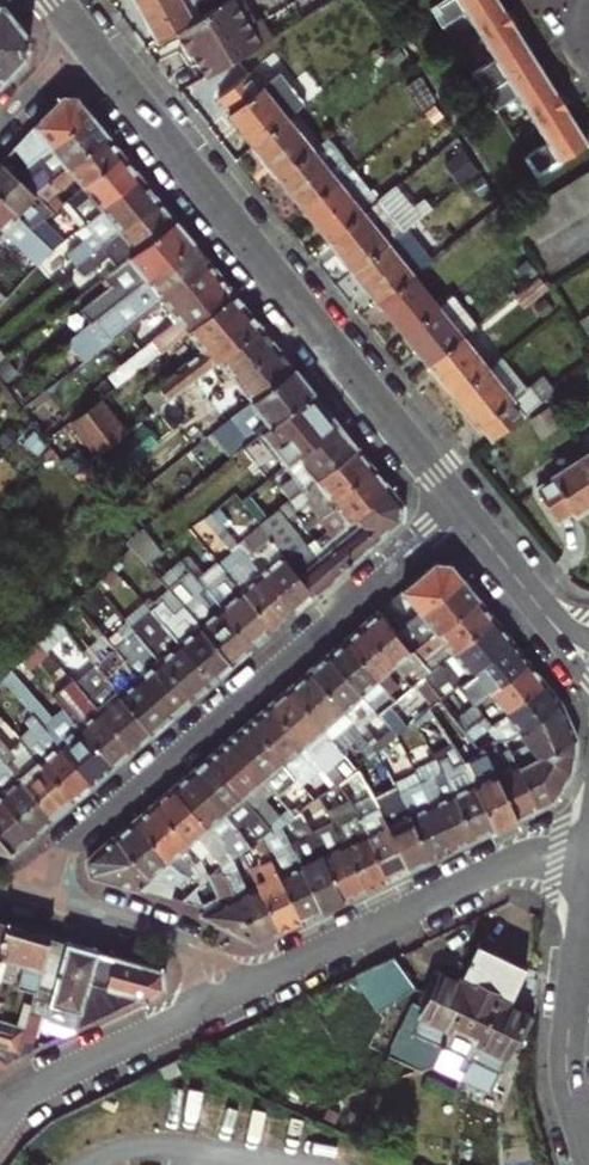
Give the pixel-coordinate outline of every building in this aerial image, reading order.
[(157,45),(174,34),(201,18),(191,0),(133,0),(157,45)] [(234,0),(231,0),(201,18),(174,34),(183,51),(186,55),(194,59),(200,70),(207,81),(262,47),(234,0)] [(443,27),(464,13),(494,61),(472,76),(484,94),(535,62),(496,0),(446,0),(431,9),(443,27)] [(29,54),(29,39),(0,2),(0,83),(29,54)] [(186,55),(183,51),(177,55),(187,73),(200,70),(194,59),(186,55)] [(484,94),(493,110),(515,96),(544,143),(522,157),(535,178),(587,145),(535,62),(484,94)] [(227,116),(253,149),(288,121),(262,89),(260,90),(249,76),(218,100),(230,114),(227,116)] [(63,97),(17,143),(34,160),(91,115),(77,98),(63,97)] [(91,115),(34,160),(26,167),(37,177),(47,168),(62,157),(69,165),(107,135),(91,115)] [(313,152),(288,121),(253,149),(278,180),(313,152)] [(107,135),(69,165),(55,177),(48,183),(58,193),(67,186),(78,177),(87,186),(123,156),(107,135)] [(327,141),(326,142),(313,152),(278,180),(303,211),(337,183),(352,172),(327,141)] [(64,240),(77,229),(141,179),(123,156),(87,186),(75,196),(70,200),(74,205),(50,224),(64,240)] [(62,157),(47,168),(55,177),(69,165),(62,157)] [(32,231),(54,213),(34,194),(15,176),(1,162),(0,162),(0,200),(32,231)] [(15,176),(34,194),(45,185),(37,177),(26,167),(15,176)] [(378,203),(352,172),(337,183),(303,211),(328,243),(378,203)] [(580,177),(588,191),(588,172),(580,177)] [(583,216),(588,212),(588,191),(580,177),(565,186),(583,216)] [(87,242),(95,252),(159,201),(141,179),(77,229),(87,242)] [(58,193),(48,183),(45,185),(34,194),(54,213),(70,200),(75,196),(67,186),(58,193)] [(565,186),(550,196),(568,226),(583,216),(565,186)] [(534,205),(553,235),(568,226),(550,196),(534,205)] [(2,231),(37,266),(51,250),(32,231),(0,200),(0,233),(2,231)] [(135,254),(175,222),(159,201),(95,252),(95,253),(99,258),(112,248),(124,262),(135,254)] [(328,243),(354,274),(388,246),(403,234),(378,203),(328,243)] [(537,245),(553,235),(534,205),(518,215),(537,245)] [(95,300),(104,312),(191,242),(175,222),(135,254),(142,263),(95,300)] [(61,256),(73,270),(95,253),(95,252),(87,242),(71,254),(68,250),(61,256)] [(191,242),(104,312),(101,315),(117,336),(161,300),(208,263),(191,242)] [(414,279),(388,246),(354,274),(379,306),(414,279)] [(159,353),(186,331),(233,294),(208,263),(161,300),(177,320),(151,342),(159,353)] [(439,310),(414,279),(379,306),(404,338),(439,310)] [(537,279),(514,297),(523,309),(546,291),(537,279)] [(185,387),(218,361),(260,327),(233,294),(186,331),(204,355),(178,377),(185,387)] [(462,339),(439,310),(404,338),(427,367),(462,339)] [(218,361),(235,382),(237,381),(277,348),(260,327),(218,361)] [(462,339),(427,367),(454,399),(488,372),(462,339)] [(293,369),(277,348),(237,381),(235,382),(251,403),(293,369)] [(481,429),(492,443),(545,401),(532,385),(523,392),(500,362),(488,372),(454,399),(479,431),(481,429)] [(293,369),(251,403),(232,418),(242,431),(251,442),(260,435),(313,393),(293,369)] [(338,425),(313,393),(260,435),(286,466),(295,458),(338,425)] [(59,433),(85,466),(124,435),(98,401),(59,433)] [(338,425),(295,458),(314,482),(357,449),(338,425)] [(230,459),(251,442),(242,431),(222,447),(230,459)] [(327,499),(331,503),(373,469),(357,449),(314,482),(300,493),(318,514),(320,513),(316,508),(327,499)] [(584,455),(548,479),(550,482),(534,493),(556,524),(571,514),(574,517),(588,507),(588,464),(584,455)] [(300,493),(314,482),(295,458),(286,466),(284,468),(296,483),(283,494),(289,502),(300,493)] [(373,469),(331,503),(335,509),(322,520),(318,523),(330,538),(389,489),(373,469)] [(401,504),(389,489),(330,538),(318,548),(303,560),(297,554),(285,564),(313,596),(399,522),(401,504)] [(335,509),(331,503),(327,499),(316,508),(320,513),(318,514),(322,520),(335,509)] [(291,516),(283,507),(278,511),(285,521),(291,516)] [(302,550),(273,515),(255,529),(266,542),(285,564),(297,554),(302,550)] [(255,529),(239,542),(250,555),(266,542),(255,529)] [(227,539),(207,556),(228,581),(272,631),(292,614),(234,547),(227,539)] [(285,564),(266,542),(250,555),(239,542),(234,547),(292,614),(313,596),(285,564)] [(128,552),(113,565),(120,573),(135,560),(128,552)] [(231,666),(251,649),(218,612),(204,605),(197,598),(203,593),(186,573),(178,564),(168,572),(176,581),(165,590),(180,607),(231,666)] [(401,591),(419,613),(461,580),(450,566),(434,564),(401,591)] [(272,631),(228,581),(212,594),(190,569),(186,573),(203,593),(218,612),(251,649),(272,631)] [(157,581),(165,590),(176,581),(168,572),(157,581)] [(419,613),(395,632),(411,651),(412,650),(415,652),(478,600),(461,580),(419,613)] [(478,600),(415,652),(421,660),(426,665),(432,672),(438,667),(495,621),(478,600)] [(150,603),(145,607),(147,610),(210,684),(231,666),(180,607),(169,616),(158,603),(153,607),(150,603)] [(147,610),(145,607),(125,624),(130,630),(146,648),(155,659),(191,700),(210,684),(147,610)] [(394,666),(411,651),(395,632),(377,612),(360,626),(394,666)] [(495,621),(438,667),(456,688),(512,644),(495,621)] [(394,666),(360,626),(343,641),(377,680),(394,666)] [(130,630),(111,647),(126,666),(146,648),(130,630)] [(67,678),(30,634),(20,643),(57,687),(67,678)] [(111,647),(100,635),(94,640),(105,652),(111,647)] [(382,686),(377,680),(343,641),(327,655),(378,715),(388,706),(395,701),(389,695),(382,686)] [(512,644),(456,688),(444,697),(451,706),(469,692),(480,703),(528,664),(512,644)] [(170,718),(135,676),(126,666),(111,647),(105,652),(92,663),(103,675),(152,733),(170,718)] [(411,651),(394,666),(399,671),(402,676),(421,660),(415,652),(412,650),(411,651)] [(363,727),(378,715),(327,655),(307,672),(331,701),(348,721),(342,726),(348,734),(354,729),(359,734),(364,729),(363,727)] [(170,718),(191,700),(155,659),(135,676),(170,718)] [(456,722),(472,743),(545,684),(528,664),(480,703),(456,722)] [(407,681),(412,687),(424,677),(432,672),(426,665),(407,681)] [(377,680),(382,686),(399,671),(394,666),(377,680)] [(424,677),(442,699),(444,697),(456,688),(438,667),(432,672),(424,677)] [(370,736),(364,729),(359,734),(354,729),(348,734),(342,726),(348,721),(331,701),(307,672),(286,690),(339,751),(350,741),(364,759),(374,752),(365,741),(370,736)] [(130,752),(152,733),(103,675),(81,694),(130,752)] [(130,752),(81,694),(67,678),(57,687),(69,701),(59,710),(66,718),(110,769),(130,752)] [(407,681),(389,695),(395,701),(412,687),(407,681)] [(545,684),(472,743),(479,752),(484,751),(497,745),(506,743),(510,742),(524,732),(561,704),(545,684)] [(4,685),(0,689),(0,694),(5,701),(13,694),(4,685)] [(57,687),(47,695),(59,710),(69,701),(57,687)] [(342,754),(339,751),(286,690),(266,707),(318,768),(322,771),(342,754)] [(45,733),(38,724),(21,704),(13,694),(5,701),(28,728),(16,739),(25,750),(45,733)] [(27,699),(21,704),(38,724),(45,719),(27,699)] [(472,743),(456,722),(439,701),(430,708),(472,785),(495,831),(517,820),(484,751),(479,752),(472,743)] [(524,732),(533,752),(536,760),(576,739),(564,709),(561,704),(524,732)] [(405,727),(388,706),(378,715),(395,735),(405,727)] [(318,768),(266,707),(247,723),(280,763),(288,772),(298,785),(318,768)] [(110,769),(66,718),(47,734),(91,786),(110,769)] [(280,763),(247,723),(227,740),(261,780),(280,763)] [(91,786),(47,734),(45,733),(25,750),(71,803),(91,786)] [(375,751),(387,772),(406,758),(395,735),(375,751)] [(512,755),(516,763),(539,810),(553,803),(572,773),(576,739),(536,760),(533,752),(523,757),(519,751),(512,755)] [(261,780),(227,740),(207,757),(249,806),(260,797),(269,790),(261,780)] [(539,810),(516,763),(508,766),(497,745),(484,751),(517,820),(539,810)] [(25,750),(13,761),(0,746),(0,760),(10,772),(51,820),(71,803),(25,750)] [(207,757),(189,772),(236,828),(248,818),(255,813),(249,806),(207,757)] [(10,772),(0,760),(0,780),(10,772)] [(279,779),(288,772),(280,763),(261,780),(269,790),(285,808),(291,817),(300,810),(311,801),(305,793),(296,800),(279,779)] [(342,790),(364,780),(357,765),(338,780),(342,790)] [(451,769),(441,774),(451,795),(461,790),(451,769)] [(0,780),(0,799),(32,836),(51,820),(10,772),(0,780)] [(172,787),(219,843),(236,828),(189,772),(172,787)] [(419,784),(430,806),(441,800),(430,779),(419,784)] [(317,780),(304,792),(305,793),(311,801),(319,795),(325,790),(317,780)] [(419,784),(409,789),(419,811),(430,806),(419,784)] [(377,805),(409,872),(431,861),(408,815),(398,795),(394,785),(372,796),(374,800),(377,805)] [(451,795),(474,841),(495,831),(472,785),(461,790),(451,795)] [(172,787),(151,805),(184,845),(195,836),(218,864),(230,855),(219,843),(172,787)] [(431,861),(452,851),(430,806),(419,811),(409,789),(398,795),(408,815),(431,861)] [(300,810),(304,819),(325,809),(319,795),(311,801),(300,810)] [(430,806),(452,851),(474,841),(451,795),(441,800),(430,806)] [(275,816),(260,797),(249,806),(255,813),(269,830),(281,825),(290,818),(291,817),(285,808),(275,816)] [(0,799),(0,840),(12,853),(32,836),(0,799)] [(387,883),(409,872),(377,805),(374,800),(353,811),(387,883)] [(184,845),(151,805),(132,821),(166,860),(174,855),(185,868),(197,859),(184,845)] [(322,913),(345,903),(310,831),(304,819),(300,810),(291,817),(290,818),(299,836),(288,842),(322,913)] [(341,842),(366,893),(387,883),(353,811),(344,815),(353,836),(341,842)] [(269,830),(255,813),(248,818),(261,834),(269,830)] [(166,860),(132,821),(110,840),(144,879),(173,882),(184,874),(166,860)] [(322,913),(288,842),(281,825),(269,830),(261,834),(259,835),(274,866),(301,924),(322,913)] [(345,903),(366,893),(341,842),(331,847),(321,826),(310,831),(345,903)] [(12,853),(0,840),(0,850),(12,853)] [(92,876),(169,898),(173,882),(144,879),(110,840),(88,859),(92,876)] [(248,842),(230,855),(234,860),(241,855),(252,847),(248,842)] [(246,864),(241,855),(234,860),(220,871),(224,879),(235,871),(246,864)] [(210,878),(220,871),(216,866),(206,873),(210,878)] [(252,877),(256,886),(280,934),(301,924),(274,866),(252,877)] [(203,868),(192,877),(200,886),(210,878),(206,873),(203,868)] [(200,915),(232,931),(248,922),(224,879),(220,871),(210,878),(200,886),(181,901),(201,908),(204,912),(201,914),(200,915)] [(280,934),(256,886),(246,891),(235,871),(224,879),(248,922),(232,931),(258,944),(280,934)] [(33,993),(44,937),(0,924),(0,983),(33,993)] [(92,950),(44,937),(33,993),(25,1029),(19,1059),(31,1054),(36,1030),(39,1017),(44,1018),(44,1017),(76,1024),(85,984),(92,950)] [(433,1068),(431,1068),(460,1081),(496,1003),(507,1008),(525,969),(476,948),(459,986),(468,990),(433,1068)] [(163,971),(92,950),(85,984),(76,1024),(75,1032),(163,989),(163,971)] [(392,959),(373,968),(389,1002),(407,993),(392,959)] [(413,1075),(431,1068),(433,1068),(468,990),(459,986),(433,973),(415,1013),(408,1010),(385,1063),(413,1075)] [(496,1003),(460,1081),(490,1093),(507,1053),(514,1056),(530,1019),(507,1008),(496,1003)] [(39,1017),(36,1030),(66,1036),(75,1032),(76,1024),(44,1017),(44,1018),(39,1017)] [(0,1023),(0,1063),(4,1066),(19,1059),(25,1029),(0,1023)] [(175,1062),(156,1071),(162,1085),(181,1077),(175,1062)] [(147,1086),(148,1108),(174,1107),(174,1112),(189,1111),(188,1084),(147,1086)]
